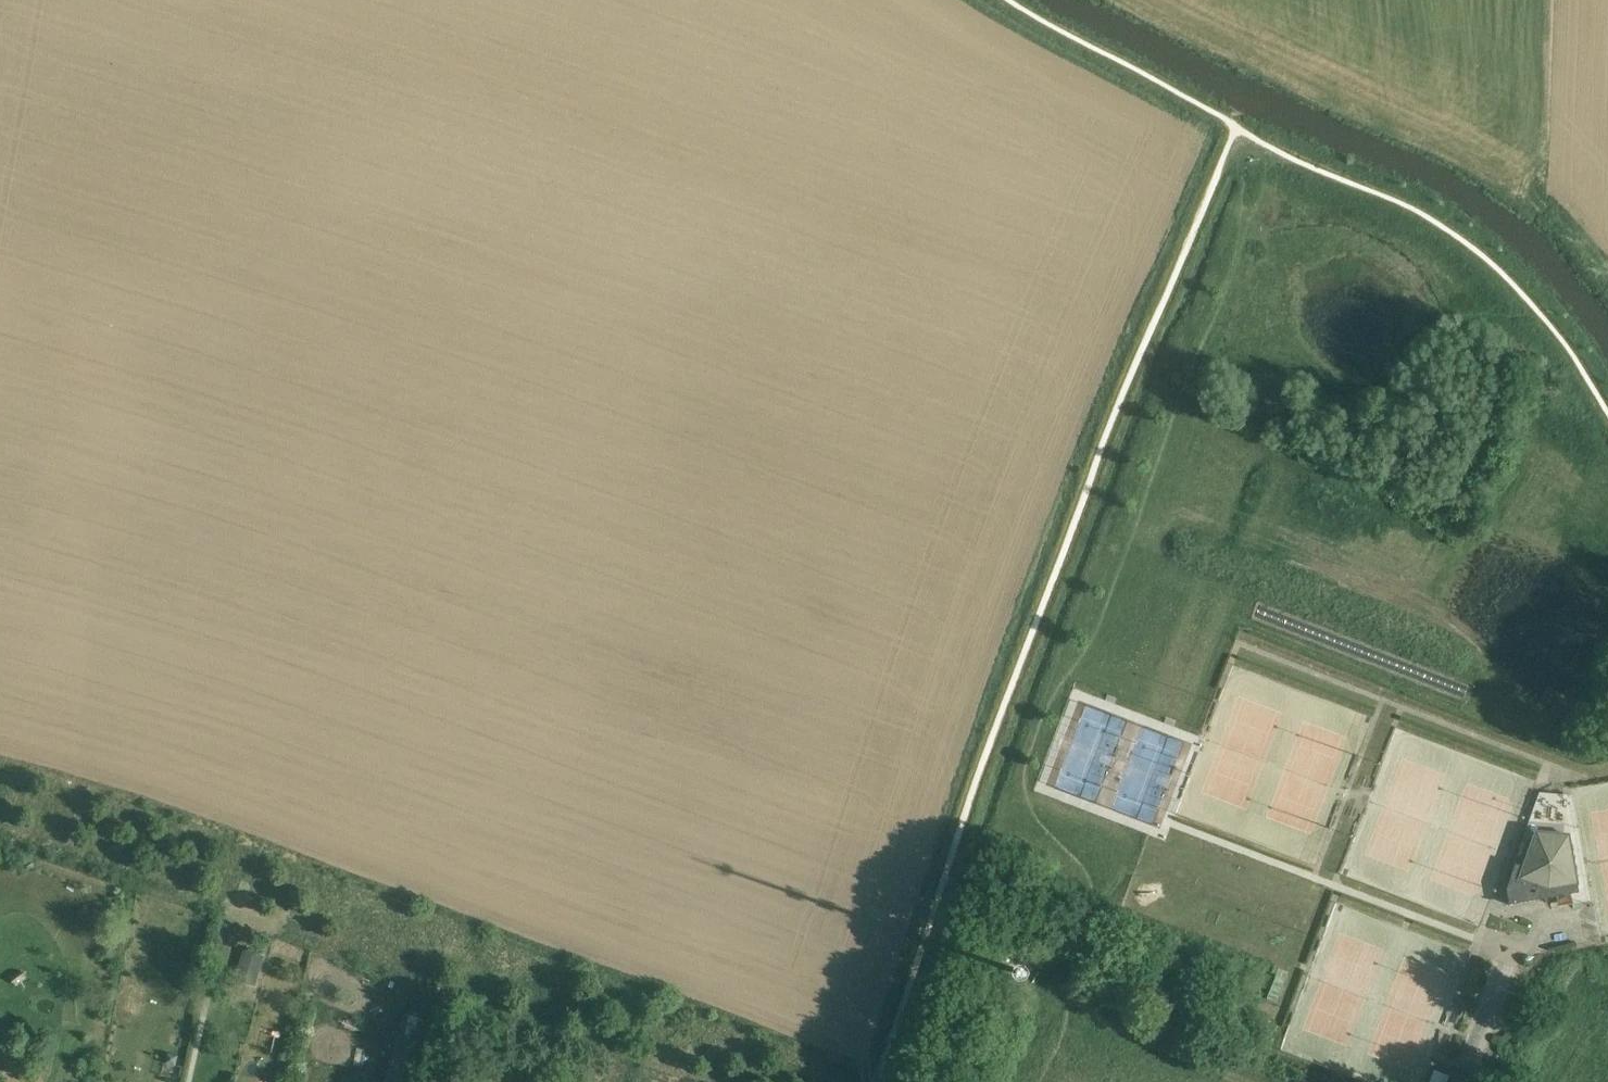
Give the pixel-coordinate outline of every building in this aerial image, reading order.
[(1557,896),(1558,907),(1591,901),(1572,796),(1539,793),(1506,890),(1509,905),(1557,896)] [(232,979),(252,985),(262,955),(241,948),(232,979)] [(429,1025),(430,1020),(404,1014),(388,1081),(421,1081),(434,1026),(429,1025)] [(10,1070),(0,1068),(0,1081),(8,1081),(10,1070)] [(1448,1076),(1435,1071),(1431,1081),(1446,1081),(1448,1076)]
